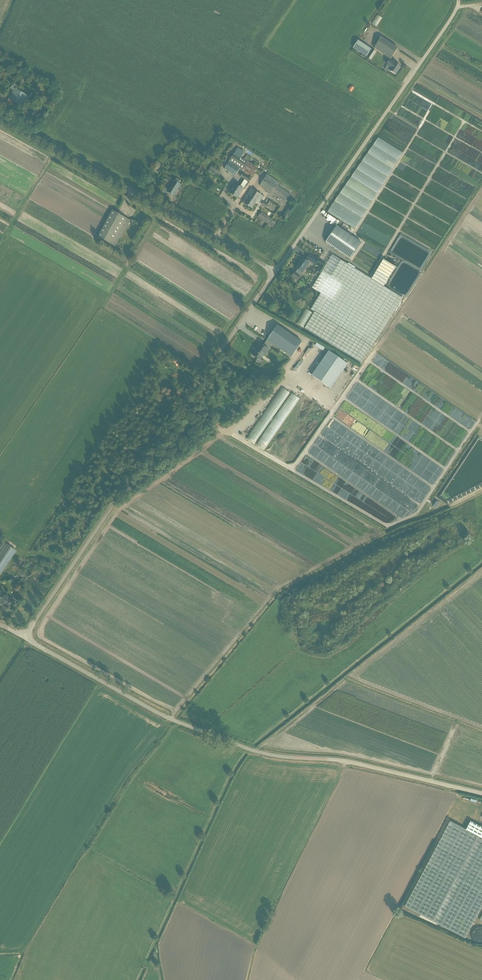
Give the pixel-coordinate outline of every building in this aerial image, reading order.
[(380,15),(374,23),(379,27),(385,18),(380,15)] [(398,48),(393,46),(381,37),(374,48),(386,56),(391,59),(398,48)] [(366,57),(371,49),(358,40),(353,48),(366,57)] [(387,66),(385,69),(389,73),(391,71),(396,75),(401,67),(395,63),(391,61),(389,60),(386,65),(387,66)] [(18,105),(20,106),(24,108),(30,97),(14,89),(16,86),(13,84),(12,84),(10,88),(13,90),(5,104),(15,110),(18,105)] [(410,99),(420,105),(422,102),(412,96),(410,99)] [(480,130),(481,126),(481,121),(466,113),(462,119),(469,122),(468,123),(480,130)] [(333,214),(361,230),(406,152),(379,136),(333,214)] [(237,149),(224,169),(235,176),(240,169),(252,176),(260,163),(255,160),(252,164),(247,161),(250,157),(237,149)] [(460,160),(454,160),(454,157),(451,157),(451,154),(447,154),(447,159),(449,159),(449,160),(452,160),(452,164),(460,164),(460,160)] [(161,164),(158,162),(153,168),(157,171),(161,164)] [(451,171),(448,171),(448,166),(440,166),(440,176),(444,176),(444,180),(451,179),(451,171)] [(215,177),(219,171),(212,167),(208,172),(215,177)] [(474,176),(479,179),(481,175),(480,173),(479,175),(477,174),(479,171),(473,167),(471,171),(472,171),(472,173),(474,175),(474,176)] [(229,193),(237,198),(243,189),(248,182),(247,181),(249,178),(242,173),(240,177),(244,179),(239,187),(235,184),(229,193)] [(260,185),(264,188),(272,194),(273,193),(286,201),(291,194),(278,186),(280,183),(271,177),(267,174),(260,185)] [(169,185),(171,186),(169,189),(165,187),(162,192),(166,194),(167,192),(174,196),(181,185),(179,183),(180,181),(176,178),(175,180),(173,179),(169,185)] [(263,196),(251,188),(242,202),(252,208),(256,201),(259,203),(263,196)] [(282,217),(286,220),(295,206),(291,203),(282,217)] [(116,247),(128,225),(130,220),(112,210),(110,215),(98,237),(116,247)] [(276,223),(262,212),(258,217),(272,227),(276,223)] [(325,242),(350,259),(361,243),(337,226),(325,242)] [(315,265),(318,259),(315,257),(315,258),(309,254),(306,258),(315,265)] [(292,276),(298,280),(301,276),(300,275),(302,273),(309,263),(302,258),(300,261),(301,262),(296,268),(298,270),(296,273),(295,272),(292,276)] [(308,277),(319,285),(316,290),(321,293),(311,310),(315,312),(305,328),(361,362),(402,298),(384,286),(396,267),(383,259),(372,279),(341,260),(334,271),(331,276),(327,274),(331,268),(324,263),(320,260),(308,277)] [(277,325),(267,340),(272,344),(291,357),(302,343),(281,328),(277,325)] [(257,348),(253,355),(257,358),(258,359),(256,361),(256,362),(260,365),(261,365),(263,362),(262,361),(261,359),(265,354),(266,354),(269,349),(271,346),(266,342),(263,345),(260,343),(257,348)] [(330,346),(320,342),(318,347),(328,351),(330,346)] [(329,351),(311,375),(326,385),(331,377),(343,360),(329,351)] [(462,390),(454,385),(453,387),(452,386),(451,387),(455,390),(453,393),(459,397),(461,393),(462,390)] [(268,449),(302,398),(285,387),(261,424),(269,429),(259,444),(268,449)] [(481,493),(481,484),(461,493),(463,499),(465,498),(466,500),(481,493)] [(2,541),(0,544),(0,574),(16,551),(2,541)] [(12,601),(14,599),(7,594),(5,595),(0,592),(0,604),(1,603),(7,608),(12,601)] [(481,906),(481,827),(471,821),(466,830),(450,821),(448,826),(405,906),(465,938),(481,906)]
